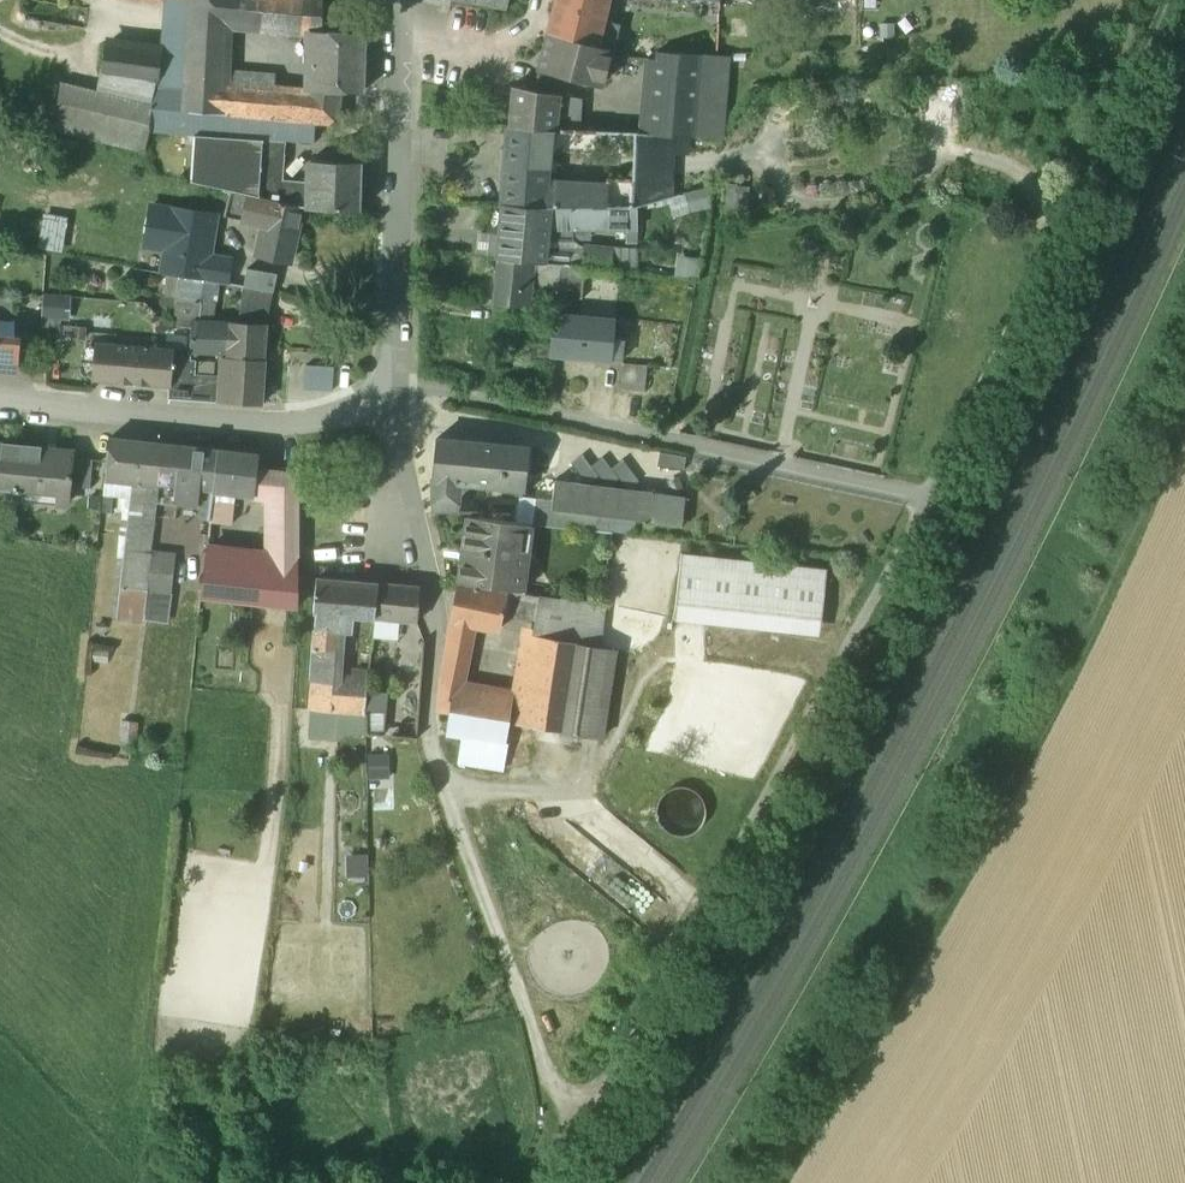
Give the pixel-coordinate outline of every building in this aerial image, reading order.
[(168,0),(163,53),(159,87),(185,89),(188,31),(190,3),(168,0)] [(190,3),(188,31),(226,35),(227,17),(229,0),(190,0),(190,3)] [(227,17),(243,25),(313,32),(313,31),(323,31),(324,0),(229,0),(227,17)] [(507,10),(509,0),(455,0),(507,10)] [(549,33),(609,49),(610,50),(615,51),(619,33),(601,28),(603,20),(608,0),(557,0),(549,33)] [(621,24),(603,20),(601,28),(619,33),(621,24)] [(226,35),(188,31),(185,89),(159,87),(152,86),(151,101),(151,103),(149,131),(195,134),(222,136),(223,114),(272,116),(274,88),(275,76),(225,70),(226,35)] [(323,31),(313,31),(313,32),(312,91),(340,92),(363,92),(365,33),(323,31)] [(609,49),(549,33),(539,70),(599,86),(604,77),(611,73),(615,57),(609,56),(610,50),(609,49)] [(163,53),(106,45),(102,79),(139,84),(152,86),(159,87),(163,53)] [(687,54),(657,52),(650,134),(671,136),(689,137),(693,137),(701,55),(687,54)] [(718,56),(701,55),(693,137),(721,133),(727,61),(718,56)] [(151,103),(61,82),(54,130),(146,152),(149,131),(151,103)] [(152,86),(139,84),(137,99),(151,101),(152,86)] [(561,95),(513,86),(509,128),(557,130),(561,95)] [(312,91),(274,88),(272,116),(316,121),(337,123),(340,92),(312,91)] [(583,99),(561,95),(557,130),(576,131),(581,131),(583,99)] [(272,116),(223,114),(222,136),(287,141),(314,142),(316,121),(272,116)] [(557,130),(509,128),(506,166),(548,169),(550,151),(574,151),(576,131),(557,130)] [(581,131),(576,131),(574,151),(594,152),(595,132),(581,131)] [(636,134),(595,132),(594,152),(594,171),(635,173),(636,134)] [(222,136),(195,134),(191,182),(250,195),(249,196),(281,203),(283,180),(284,180),(287,141),(222,136)] [(650,134),(636,134),(635,173),(634,180),(634,194),(671,195),(672,155),(670,155),(671,136),(650,134)] [(689,137),(671,136),(670,155),(672,155),(689,155),(689,137)] [(361,162),(311,160),(311,183),(310,209),(360,211),(361,162)] [(548,169),(506,166),(504,185),(547,186),(548,169)] [(635,173),(594,171),(593,185),(604,186),(610,179),(634,180),(635,173)] [(634,180),(610,179),(604,186),(593,185),(580,185),(580,188),(579,207),(634,207),(634,194),(634,180)] [(284,180),(283,180),(281,203),(302,208),(310,209),(311,183),(284,180)] [(547,186),(504,185),(503,206),(547,208),(579,207),(580,188),(547,186)] [(249,196),(232,192),(226,216),(226,217),(243,221),(249,196)] [(249,196),(243,221),(264,225),(257,254),(290,262),(302,208),(281,203),(249,196)] [(167,251),(164,274),(179,278),(203,281),(220,284),(228,286),(232,260),(210,257),(217,216),(153,205),(145,248),(167,251)] [(547,208),(503,206),(498,259),(542,262),(544,240),(547,208)] [(579,207),(547,208),(544,240),(574,240),(574,228),(628,227),(628,232),(627,232),(627,243),(637,243),(637,208),(633,208),(634,207),(579,207)] [(613,250),(584,247),(582,267),(586,267),(608,270),(611,270),(613,250)] [(537,263),(498,260),(493,304),(525,307),(529,278),(535,278),(537,263)] [(548,264),(537,263),(535,278),(546,279),(548,264)] [(582,267),(561,265),(556,295),(582,299),(586,267),(582,267)] [(277,275),(249,270),(244,288),(273,293),(277,275)] [(179,278),(164,274),(160,305),(176,306),(179,278)] [(203,281),(179,278),(176,306),(175,316),(178,316),(176,327),(193,328),(193,322),(199,322),(199,321),(202,298),(203,281)] [(203,281),(202,298),(216,300),(218,300),(220,284),(203,281)] [(273,293),(244,288),(241,309),(269,312),(273,293)] [(216,300),(202,298),(199,321),(214,322),(216,300)] [(269,312),(241,309),(239,323),(267,325),(269,312)] [(615,319),(560,314),(558,333),(552,333),(549,355),(550,356),(611,362),(613,339),(615,319)] [(214,322),(199,321),(199,322),(193,322),(193,328),(190,352),(228,354),(230,323),(214,322)] [(239,323),(230,323),(228,354),(228,359),(241,360),(265,362),(267,325),(239,323)] [(552,333),(522,330),(520,353),(549,355),(552,333)] [(0,366),(15,367),(17,339),(0,338),(0,369),(0,366)] [(623,340),(613,339),(611,362),(620,362),(623,340)] [(106,351),(97,351),(95,381),(112,383),(115,349),(117,349),(117,345),(107,344),(106,351)] [(117,349),(115,349),(112,383),(170,387),(171,387),(173,361),(173,354),(117,349)] [(240,381),(220,380),(218,403),(262,406),(265,362),(241,360),(241,371),(240,381)] [(220,377),(195,376),(196,362),(173,361),(171,387),(170,387),(169,399),(218,403),(220,380),(220,377)] [(647,366),(620,364),(618,390),(644,392),(647,366)] [(241,371),(221,370),(220,377),(220,380),(240,381),(241,371)] [(161,444),(111,438),(106,479),(133,482),(159,484),(159,483),(157,483),(161,444)] [(527,448),(437,440),(434,481),(434,512),(457,513),(460,481),(469,481),(469,484),(495,486),(521,497),(522,497),(527,448)] [(0,444),(0,496),(17,498),(22,446),(0,444)] [(218,451),(161,444),(157,483),(159,483),(159,484),(175,486),(200,489),(214,491),(218,451)] [(74,451),(22,446),(17,498),(70,503),(71,487),(74,458),(74,451)] [(258,455),(218,451),(214,491),(227,493),(253,495),(256,470),(258,455)] [(686,457),(660,452),(657,467),(684,471),(686,457)] [(591,466),(582,455),(571,464),(587,485),(599,476),(591,466)] [(93,460),(74,458),(71,487),(90,489),(93,460)] [(611,469),(602,458),(591,466),(608,488),(619,479),(611,469)] [(623,460),(611,469),(628,490),(639,481),(623,460)] [(297,475),(256,470),(253,495),(271,498),(271,556),(272,578),(298,581),(297,475)] [(133,482),(106,479),(104,494),(131,497),(133,482)] [(587,485),(555,481),(552,501),(551,510),(614,518),(636,521),(650,522),(654,494),(628,490),(608,488),(587,485)] [(159,484),(133,482),(131,497),(125,550),(151,553),(159,484)] [(200,489),(175,486),(174,498),(179,505),(198,507),(200,489)] [(214,491),(200,489),(198,507),(203,507),(202,520),(210,521),(212,505),(214,491)] [(227,493),(214,491),(210,521),(211,522),(232,524),(234,501),(226,500),(227,493)] [(685,498),(654,494),(650,522),(682,526),(685,498)] [(522,497),(521,497),(517,523),(532,525),(535,499),(522,497)] [(552,501),(535,499),(532,525),(549,528),(551,510),(552,501)] [(614,518),(551,510),(549,528),(560,529),(568,527),(613,532),(614,518)] [(517,523),(468,517),(459,582),(507,589),(522,591),(523,591),(532,525),(517,523)] [(636,521),(614,518),(613,532),(634,535),(636,521)] [(650,522),(636,521),(634,535),(649,536),(650,522)] [(271,556),(207,549),(206,560),(202,597),(298,608),(298,581),(272,578),(271,556)] [(151,553),(125,550),(121,588),(202,597),(206,560),(151,553)] [(828,569),(682,555),(675,618),(822,632),(828,569)] [(315,630),(338,631),(352,632),(353,610),(376,612),(378,583),(372,583),(316,579),(314,612),(316,612),(315,630)] [(420,588),(378,583),(376,612),(374,619),(417,622),(420,588)] [(506,595),(459,585),(452,621),(473,625),(500,630),(503,614),(506,595)] [(522,591),(507,589),(506,595),(503,614),(519,617),(523,594),(522,594),(522,591)] [(539,596),(523,594),(519,617),(535,620),(539,596)] [(561,600),(539,596),(535,620),(533,629),(540,631),(539,636),(554,638),(561,600)] [(605,605),(562,598),(561,600),(554,638),(577,643),(577,646),(600,648),(605,605)] [(473,625),(452,621),(448,643),(469,646),(473,625)] [(338,631),(315,630),(310,710),(332,712),(334,683),(338,631)] [(554,638),(539,636),(529,699),(529,700),(526,725),(563,732),(577,646),(577,643),(554,638)] [(448,643),(442,677),(438,710),(450,712),(446,735),(463,738),(458,762),(504,770),(508,744),(506,744),(509,723),(513,696),(461,687),(469,646),(448,643)] [(617,652),(577,646),(563,732),(604,738),(617,652)] [(368,672),(357,670),(352,673),(351,684),(349,696),(366,699),(367,694),(368,672)] [(351,684),(334,683),(332,712),(347,713),(349,696),(351,684)] [(366,699),(365,714),(366,735),(384,736),(386,695),(367,694),(366,699)] [(366,699),(349,696),(347,713),(365,714),(366,699)] [(529,700),(513,696),(509,723),(526,725),(529,700)] [(365,714),(347,713),(332,712),(310,710),(309,739),(336,742),(336,736),(366,735),(365,714)] [(136,723),(124,721),(123,736),(124,736),(124,745),(134,746),(134,737),(135,737),(136,723)] [(348,874),(369,874),(369,854),(349,853),(348,874)]
